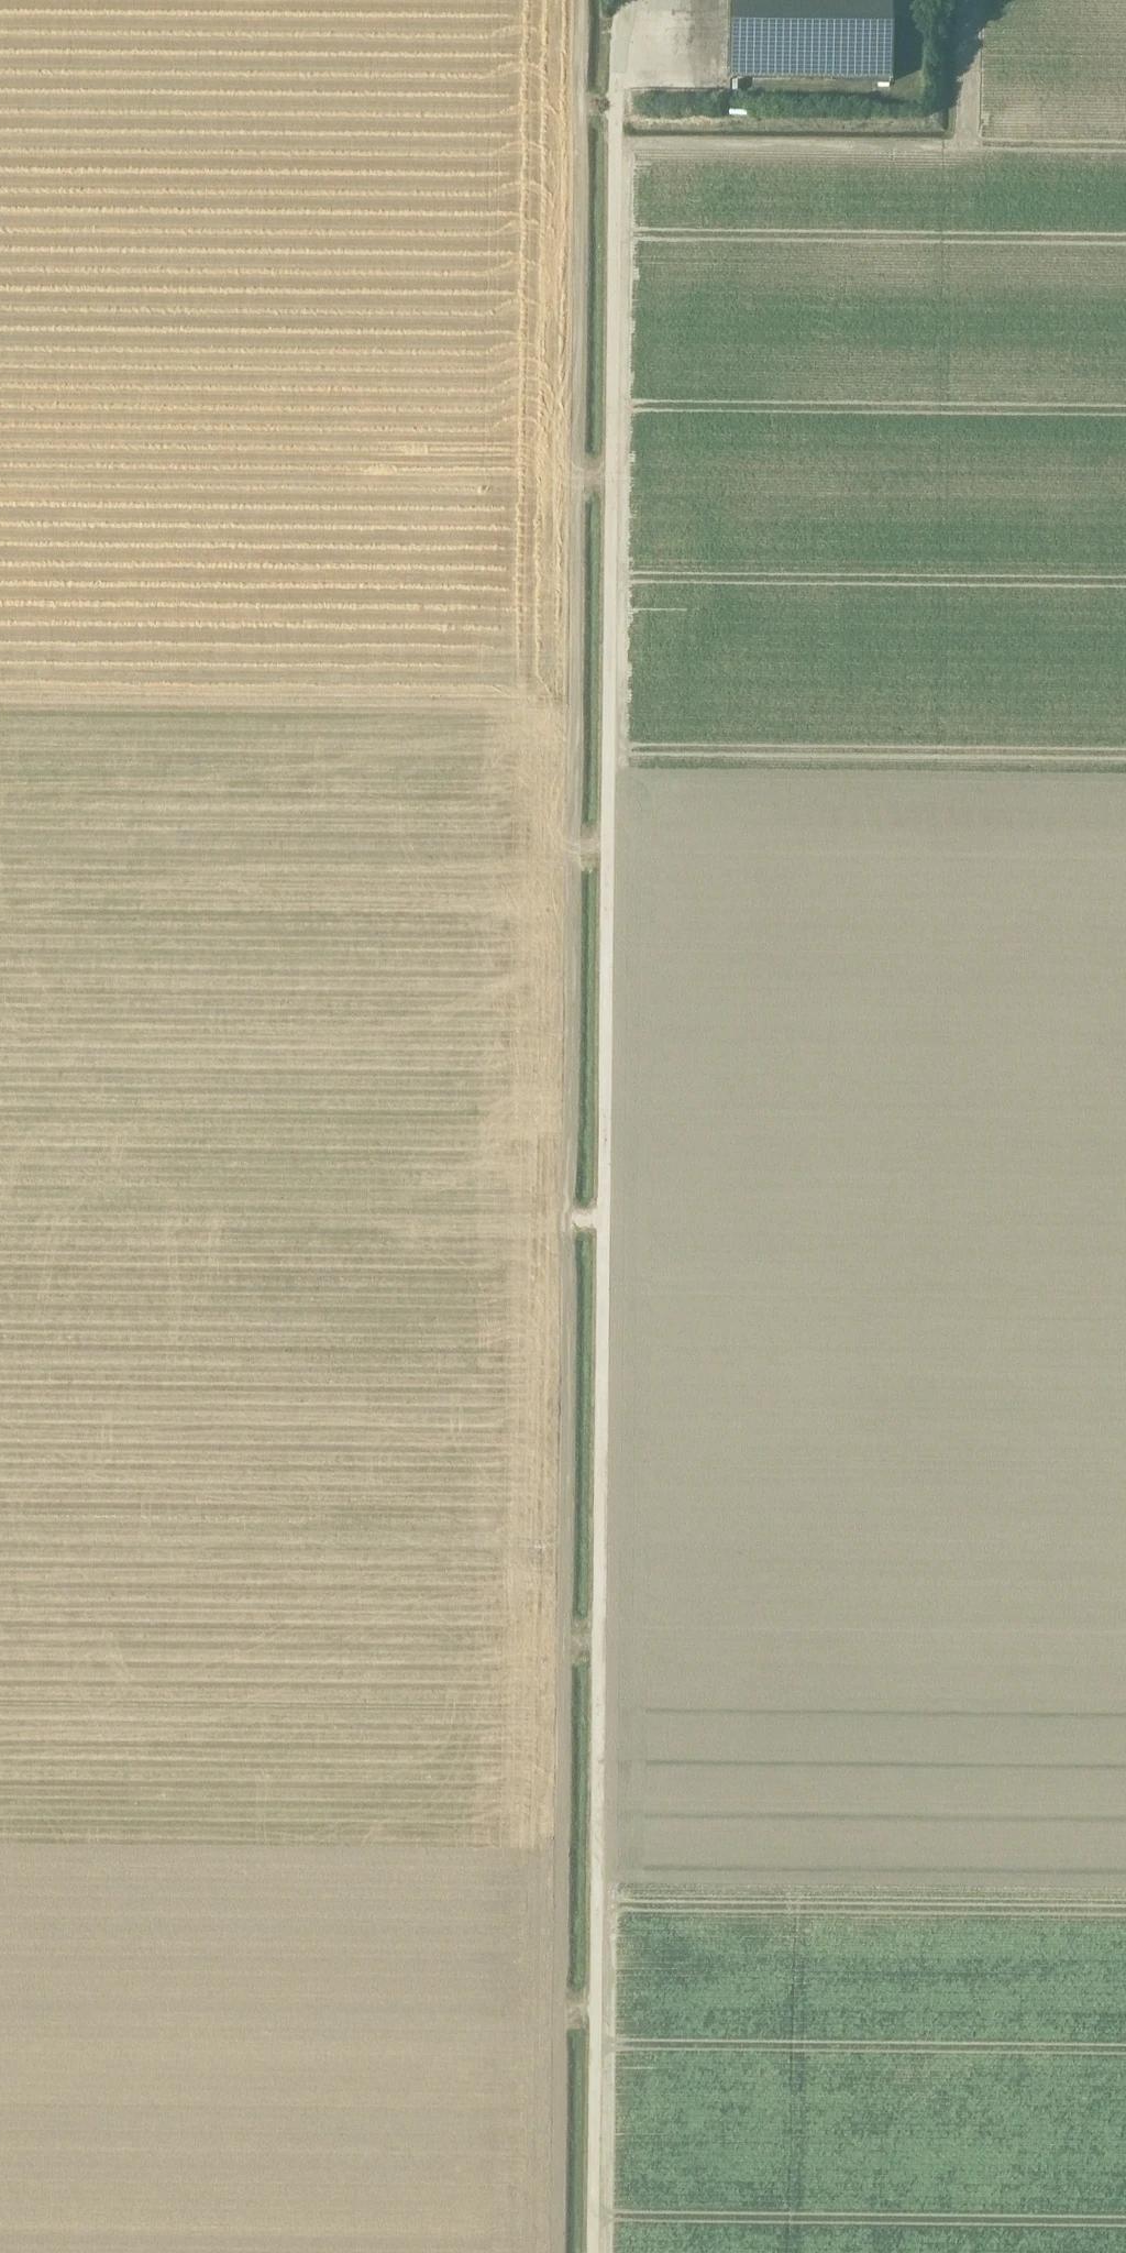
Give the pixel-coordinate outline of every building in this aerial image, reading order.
[(728,75),(892,77),(892,0),(729,0),(728,75)]
